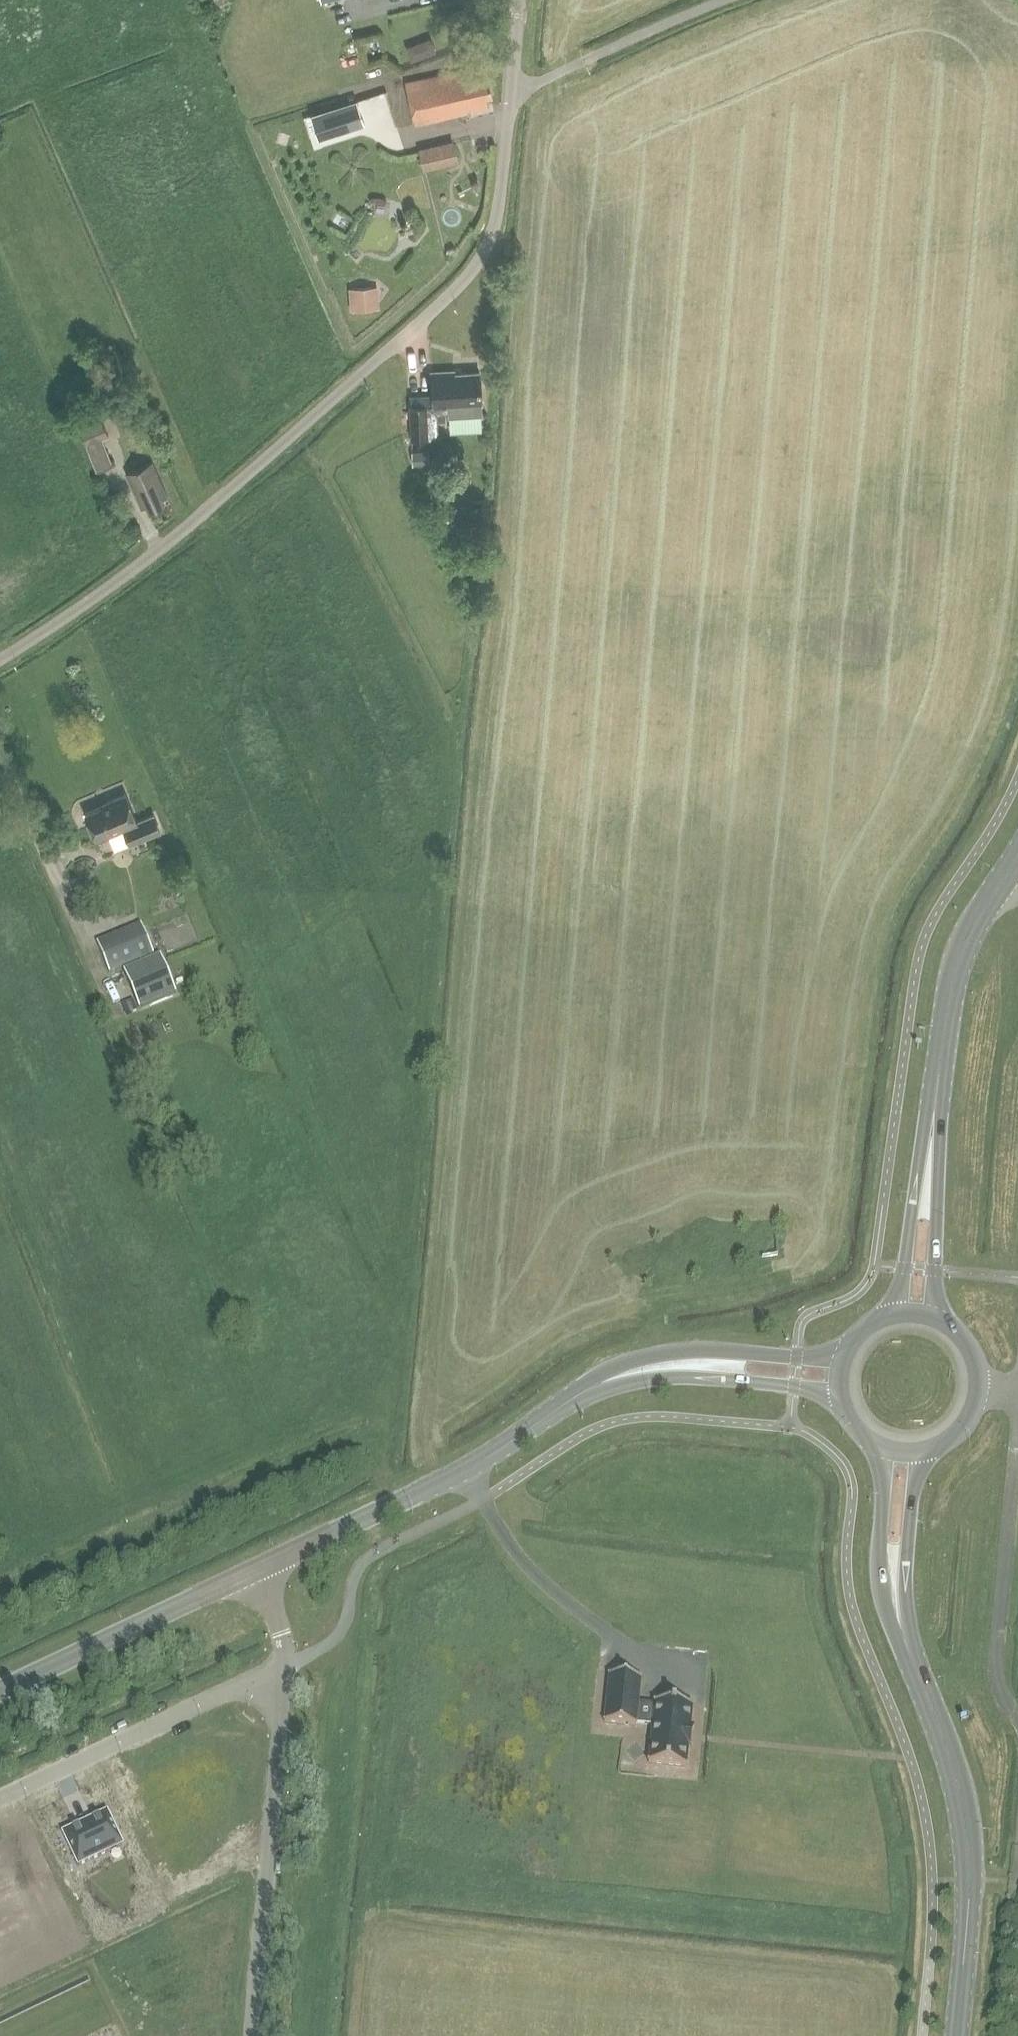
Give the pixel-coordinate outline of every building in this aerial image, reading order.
[(462,10),(452,13),(456,25),(465,22),(462,10)] [(431,38),(406,47),(411,62),(436,53),(431,38)] [(485,95),(493,93),(486,62),(405,82),(415,125),(488,107),(485,95)] [(355,101),(310,115),(318,139),(362,125),(355,101)] [(353,310),(379,308),(377,288),(352,289),(353,310)] [(437,413),(482,412),(482,403),(481,372),(455,373),(455,370),(432,370),(433,404),(434,413),(437,413)] [(429,439),(428,406),(410,406),(411,440),(429,439)] [(96,471),(113,465),(103,439),(109,436),(102,420),(80,429),(96,471)] [(428,451),(412,452),(412,465),(429,464),(428,451)] [(160,500),(166,497),(150,462),(124,475),(140,508),(145,506),(149,512),(163,505),(160,500)] [(136,822),(124,795),(106,803),(107,805),(84,815),(95,842),(122,830),(128,845),(143,839),(161,831),(154,815),(136,822)] [(140,925),(97,943),(109,974),(153,956),(140,925)] [(175,994),(160,957),(123,973),(138,1010),(175,994)] [(690,1727),(692,1706),(655,1702),(654,1707),(638,1705),(641,1678),(609,1675),(604,1723),(636,1726),(636,1723),(652,1724),(648,1763),(686,1767),(688,1746),(692,1746),(694,1728),(690,1727)] [(67,1847),(57,1852),(70,1878),(82,1872),(79,1866),(120,1846),(105,1813),(61,1834),(67,1847)]
